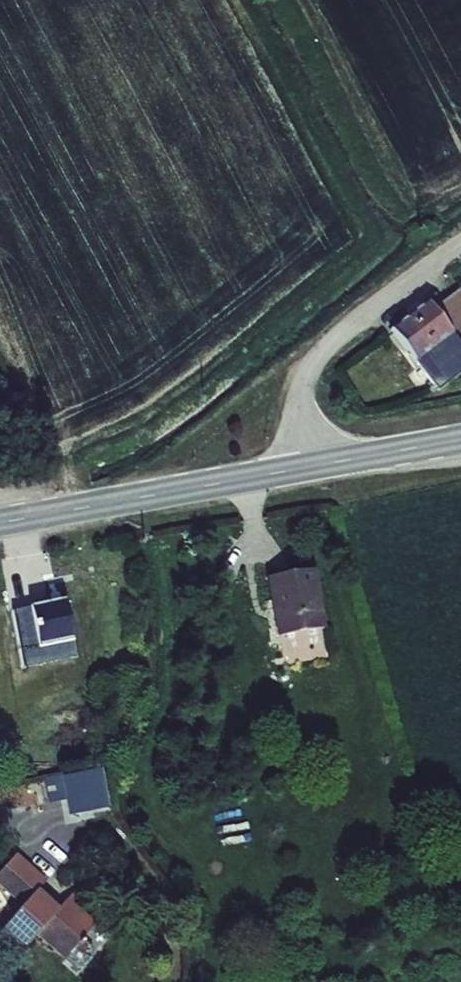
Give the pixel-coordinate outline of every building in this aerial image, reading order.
[(391,331),(416,363),(438,393),(460,375),(460,345),(453,335),(460,330),(460,293),(459,291),(449,298),(432,311),(427,302),(397,326),(391,331)] [(326,632),(315,573),(266,582),(277,641),(326,632)] [(73,645),(64,602),(10,614),(19,653),(37,649),(38,653),(73,645)] [(37,649),(19,653),(22,669),(75,658),(73,645),(38,653),(37,649)] [(61,777),(44,781),(49,806),(66,802),(70,817),(110,810),(102,771),(61,778),(61,777)] [(1,934),(22,953),(37,939),(63,963),(65,961),(81,941),(95,926),(73,905),(79,898),(74,892),(58,912),(38,893),(45,882),(16,856),(0,874),(0,889),(23,909),(1,934)] [(81,941),(65,961),(74,970),(85,969),(92,961),(92,950),(81,941)]
